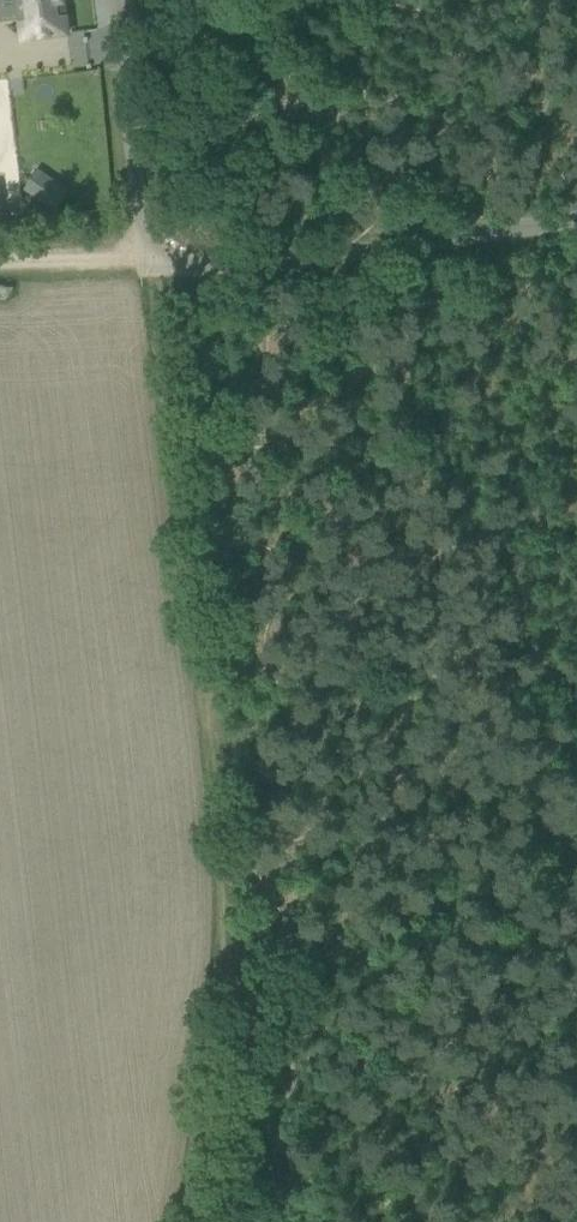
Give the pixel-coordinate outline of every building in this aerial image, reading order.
[(19,19),(21,42),(70,36),(66,0),(16,0),(19,19)] [(5,299),(13,291),(13,286),(0,284),(0,298),(5,299)]
